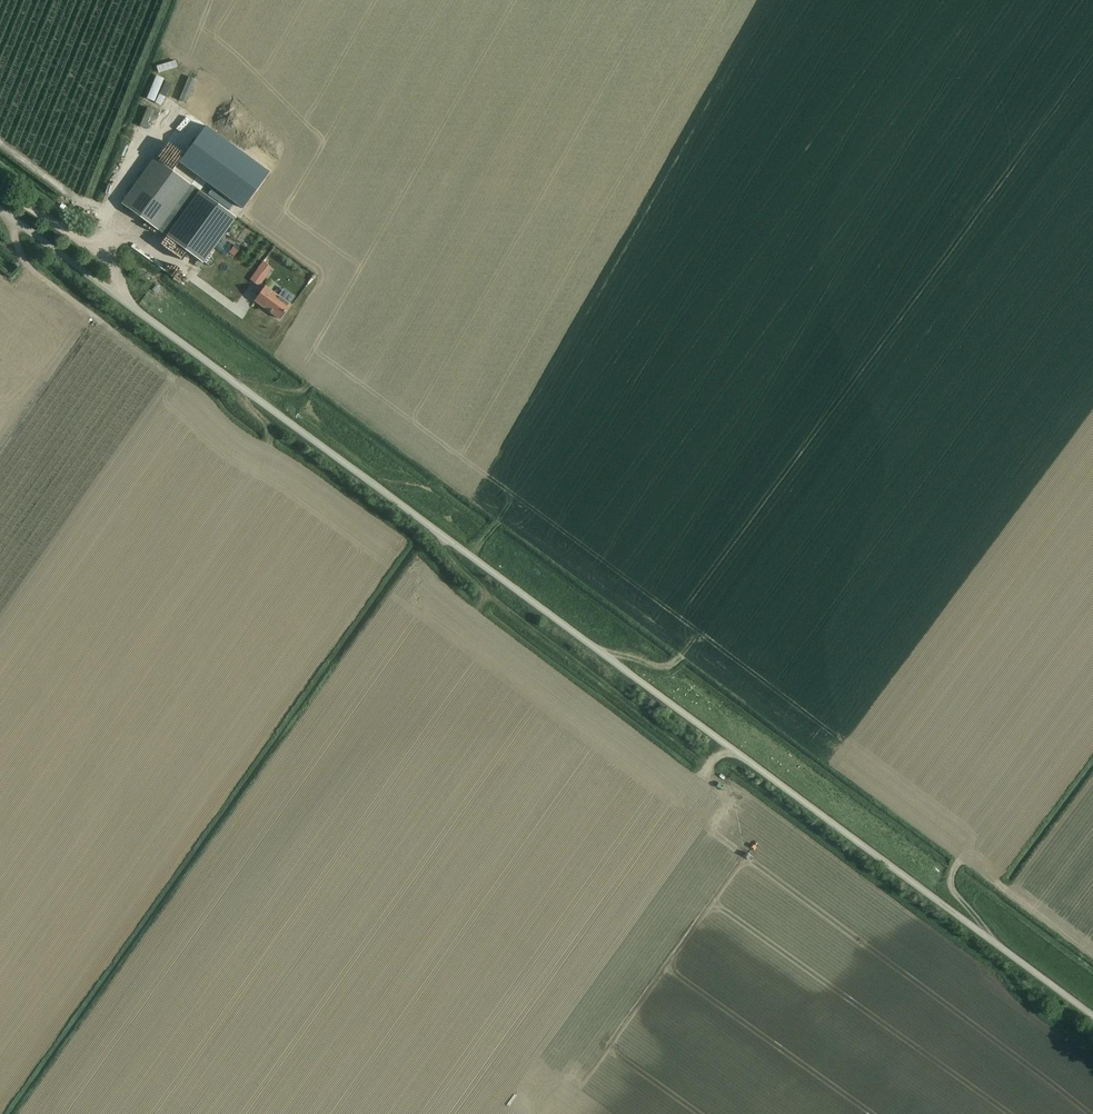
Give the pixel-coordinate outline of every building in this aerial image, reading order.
[(206,127),(180,162),(243,208),(269,173),(206,127)] [(182,152),(187,145),(175,136),(170,143),(182,152)] [(155,158),(122,204),(158,230),(191,185),(155,158)] [(167,237),(198,260),(203,263),(236,217),(200,191),(167,237)] [(247,236),(250,227),(243,225),(240,233),(247,236)] [(234,247),(230,252),(234,255),(235,255),(238,250),(234,247)] [(198,260),(195,264),(200,268),(203,263),(198,260)] [(264,261),(252,277),(260,283),(272,267),(264,261)] [(266,286),(255,301),(280,319),(290,305),(266,286)]
